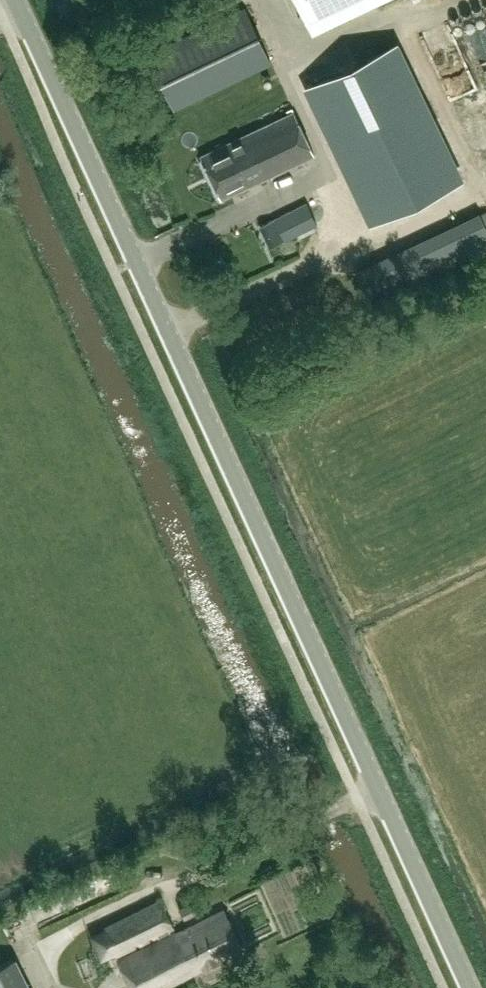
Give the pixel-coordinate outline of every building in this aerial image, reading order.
[(311,29),(372,0),(297,0),(311,29)] [(270,63),(245,8),(147,54),(173,109),(270,63)] [(427,50),(452,41),(447,27),(422,36),(427,50)] [(403,40),(313,80),(351,165),(441,126),(403,40)] [(221,199),(314,155),(292,108),(287,110),(288,114),(200,156),(221,199)] [(317,225),(306,202),(273,218),(284,241),(317,225)] [(354,271),(371,307),(485,252),(485,227),(480,212),(354,271)] [(220,818),(207,824),(212,834),(225,828),(220,818)] [(104,926),(116,954),(146,940),(148,945),(118,959),(130,987),(161,987),(242,947),(224,908),(175,931),(159,899),(104,926)] [(196,915),(191,904),(180,909),(184,920),(196,915)] [(0,966),(0,987),(27,987),(13,959),(0,966)]
